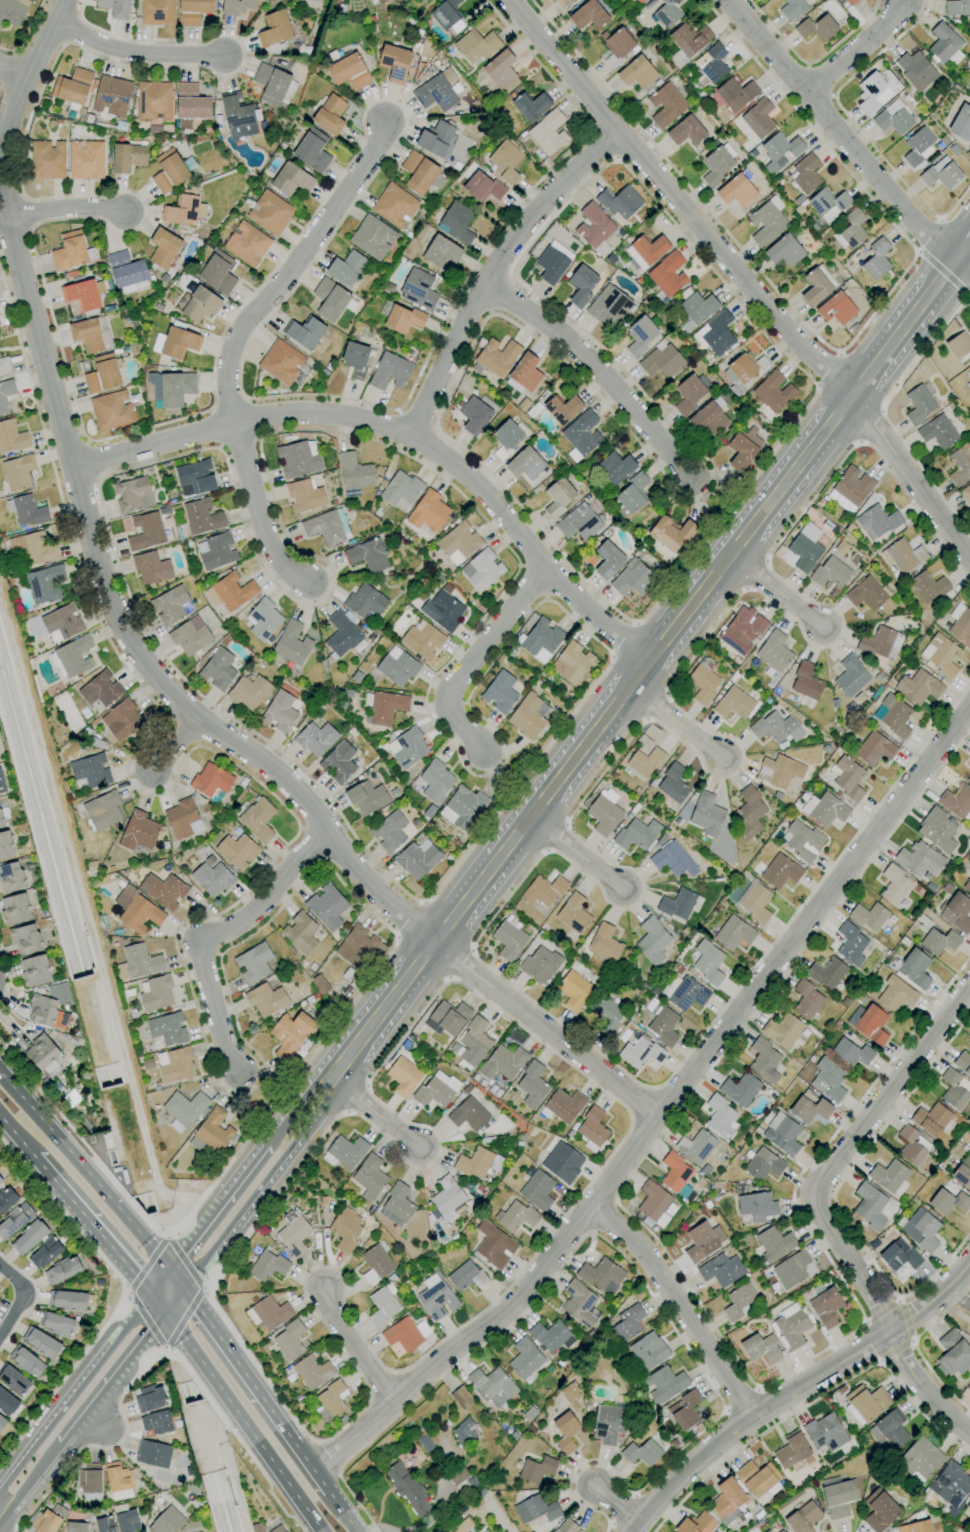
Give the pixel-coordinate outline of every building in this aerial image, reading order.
[(3,21),(0,27),(0,0),(26,0),(30,2),(17,28),(3,21)] [(96,8),(97,0),(131,0),(128,21),(110,19),(112,10),(96,8)] [(141,25),(141,0),(175,0),(175,17),(175,26),(163,26),(163,25),(141,25)] [(179,27),(180,0),(214,0),(213,13),(200,13),(199,27),(179,27)] [(221,14),(223,0),(258,0),(256,10),(245,9),(244,14),(239,13),(238,17),(221,14)] [(445,1),(444,0),(463,0),(455,6),(457,9),(456,10),(463,17),(445,32),(429,14),(445,1)] [(554,1),(556,0),(576,0),(571,4),(571,3),(562,11),(554,1)] [(568,18),(589,0),(594,0),(600,0),(604,5),(605,4),(610,11),(606,14),(610,19),(598,29),(590,19),(578,29),(568,18)] [(665,4),(662,0),(678,0),(673,4),(682,16),(666,30),(653,14),(665,4)] [(787,3),(784,0),(815,0),(808,5),(809,7),(800,15),(799,14),(789,22),(779,10),(787,3)] [(957,1),(957,0),(969,0),(969,16),(961,15),(944,15),(945,1),(957,1)] [(287,54),(270,53),(267,47),(261,49),(256,34),(260,32),(268,30),(263,17),(284,9),(294,37),(278,43),(278,45),(283,43),(287,54)] [(822,43),(812,31),(803,40),(794,29),(807,18),(813,25),(826,14),(839,29),(822,43)] [(939,67),(933,62),(934,61),(930,58),(933,55),(927,49),(937,39),(930,32),(941,20),(943,22),(963,42),(956,50),(962,55),(964,56),(954,66),(947,59),(939,67)] [(668,36),(673,32),(671,29),(677,24),(679,27),(685,21),(695,33),(704,25),(714,37),(688,59),(668,36)] [(478,65),(475,61),(471,65),(453,44),(468,31),(466,29),(469,26),(471,29),(472,27),(482,38),(491,31),(503,45),(500,48),(500,47),(484,61),(484,60),(478,65)] [(611,70),(604,61),(612,54),(604,44),(606,42),(600,35),(605,31),(610,36),(621,27),(622,28),(624,27),(637,43),(635,44),(637,45),(622,58),(624,60),(611,70)] [(422,44),(423,39),(430,41),(437,50),(432,57),(427,58),(420,56),(420,54),(422,44)] [(702,88),(697,82),(702,73),(694,62),(714,44),(717,41),(727,53),(719,60),(729,72),(712,86),(710,82),(702,88)] [(402,86),(387,82),(388,78),(389,78),(391,69),(377,66),(384,44),(412,52),(402,86)] [(311,56),(298,55),(298,46),(311,47),(311,56)] [(500,90),(482,69),(506,48),(516,60),(508,67),(517,76),(500,90)] [(924,88),(918,94),(902,75),(904,72),(895,61),(906,52),(910,57),(917,50),(938,75),(924,88)] [(354,92),(348,80),(336,86),(326,68),(331,65),(356,51),(365,68),(372,82),(354,92)] [(642,90),(634,81),(627,87),(616,75),(640,54),(659,75),(642,90)] [(278,108),(259,100),(265,87),(252,81),(261,62),(273,68),(292,76),(291,81),(298,84),(291,98),(290,98),(288,103),(281,101),(278,108)] [(442,113),(434,102),(423,110),(411,92),(424,83),(420,78),(430,66),(439,74),(449,67),(457,79),(448,85),(459,101),(442,113)] [(77,111),(68,108),(70,102),(56,98),(51,96),(57,76),(70,80),(74,67),(94,73),(89,87),(83,106),(79,105),(77,111)] [(867,116),(858,106),(868,97),(858,85),(874,71),(894,94),(881,106),(880,105),(867,116)] [(124,119),(106,114),(107,108),(103,107),(102,113),(92,111),(100,75),(133,83),(124,119)] [(734,114),(732,112),(731,112),(728,109),(729,108),(715,91),(731,77),(741,89),(751,81),(760,91),(734,114)] [(661,131),(650,118),(662,107),(659,103),(654,108),(647,99),(668,81),(689,105),(675,118),(661,131)] [(171,120),(160,120),(161,114),(156,114),(156,120),(137,120),(138,91),(137,91),(137,83),(171,83),(171,120)] [(211,119),(176,118),(177,83),(198,84),(197,97),(211,98),(211,119)] [(227,130),(220,95),(240,91),(242,104),(252,102),(256,124),(227,130)] [(529,124),(511,103),(524,91),(532,101),(543,92),(553,104),(529,124)] [(335,138),(311,120),(320,107),(331,93),(348,105),(338,118),(346,123),(335,138)] [(759,140),(740,117),(761,99),(761,98),(763,96),(774,108),(765,115),(775,126),(765,135),(766,136),(762,140),(761,138),(759,140)] [(899,137),(889,125),(881,132),(871,120),(899,97),(918,120),(899,137)] [(963,103),(969,107),(969,141),(966,139),(965,141),(951,134),(948,130),(963,103)] [(548,157),(527,132),(541,120),(540,120),(555,107),(566,120),(554,131),(557,135),(562,130),(570,139),(563,145),(562,145),(548,157)] [(95,125),(85,122),(87,113),(93,115),(96,120),(95,125)] [(695,147),(686,137),(676,146),(666,134),(690,114),(707,135),(696,144),(697,145),(695,147)] [(415,144),(423,129),(427,131),(429,127),(433,129),(439,119),(446,123),(448,121),(455,124),(453,127),(456,129),(453,135),(457,138),(452,148),(453,148),(446,161),(415,144)] [(126,131),(115,130),(117,121),(127,123),(126,131)] [(320,175),(291,155),(308,131),(311,126),(329,139),(321,150),(332,158),(320,175)] [(912,170),(902,158),(911,150),(905,142),(924,126),(936,140),(929,146),(933,151),(923,159),(924,160),(912,170)] [(772,177),(763,167),(772,160),(760,147),(778,132),(788,144),(797,136),(806,147),(794,158),(787,150),(782,155),(788,162),(780,169),(781,169),(772,177)] [(512,188),(499,177),(493,172),(497,167),(487,159),(504,139),(524,155),(512,169),(521,177),(512,188)] [(64,179),(43,179),(42,179),(30,179),(31,170),(31,141),(50,141),(50,148),(54,148),(55,141),(65,142),(64,171),(65,171),(64,179)] [(104,179),(70,179),(70,141),(80,141),(80,148),(85,148),(85,142),(103,142),(103,171),(104,171),(104,179)] [(711,190),(701,179),(710,171),(703,163),(705,161),(704,159),(720,145),(722,147),(726,143),(735,154),(731,158),(736,163),(721,176),(724,179),(711,190)] [(130,174),(112,173),(113,144),(129,145),(147,146),(146,167),(130,166),(130,174)] [(162,195),(151,178),(162,171),(154,159),(162,154),(159,149),(166,144),(169,149),(172,147),(182,163),(191,157),(197,166),(188,172),(191,176),(162,195)] [(421,197),(404,185),(412,174),(400,166),(412,149),(424,158),(440,169),(425,192),(424,192),(421,197)] [(752,159),(748,154),(754,149),(759,154),(752,159)] [(805,196),(792,180),(793,180),(789,176),(795,171),(792,167),(810,152),(820,164),(812,171),(821,182),(805,196)] [(947,191),(937,179),(927,188),(918,177),(931,165),(933,167),(946,155),(964,177),(947,191)] [(288,198),(270,185),(287,160),(311,177),(312,177),(316,180),(307,194),(296,186),(288,198)] [(480,204),(462,188),(477,170),(492,182),(495,179),(507,190),(498,201),(489,193),(480,204)] [(741,209),(733,199),(726,205),(715,193),(739,173),(758,194),(741,209)] [(401,231),(370,209),(390,181),(397,186),(420,203),(409,219),(409,218),(406,222),(407,222),(401,231)] [(625,221),(616,212),(612,216),(595,199),(605,189),(614,198),(627,184),(630,187),(630,188),(644,202),(625,221)] [(827,224),(807,201),(824,187),(834,199),(843,191),(853,202),(840,213),(827,224)] [(276,238),(245,217),(265,189),(289,205),(296,210),(276,238)] [(196,226),(169,223),(161,222),(163,205),(168,206),(168,207),(175,208),(177,194),(180,194),(181,194),(200,197),(199,203),(206,205),(204,219),(197,218),(196,226)] [(761,250),(750,237),(762,227),(759,223),(754,227),(747,218),(753,212),(754,212),(774,195),(783,207),(778,211),(789,225),(775,236),(776,237),(761,250)] [(467,248),(464,246),(436,228),(439,223),(453,200),(455,201),(456,199),(461,202),(460,204),(471,212),(472,211),(475,213),(464,229),(475,236),(467,248)] [(593,251),(574,231),(582,223),(586,228),(590,224),(579,212),(591,200),(604,214),(603,214),(616,228),(593,251)] [(852,250),(847,245),(842,248),(834,239),(838,235),(850,225),(843,217),(855,206),(866,218),(858,225),(867,236),(852,250)] [(379,262),(355,246),(348,241),(355,231),(355,232),(359,225),(367,213),(398,235),(392,243),(387,240),(384,243),(390,247),(379,262)] [(253,269),(245,264),(246,264),(222,247),(233,232),(239,235),(241,232),(235,228),(241,220),(272,241),(260,259),(253,269)] [(165,271),(149,260),(157,247),(149,242),(158,227),(183,242),(175,255),(165,271)] [(56,272),(50,252),(63,248),(60,235),(80,229),(82,235),(81,235),(89,263),(69,268),(56,272)] [(789,268),(781,259),(773,265),(763,253),(787,232),(806,254),(789,268)] [(440,269),(422,257),(437,234),(463,251),(455,264),(447,259),(440,269)] [(643,271),(624,250),(643,234),(651,244),(661,235),(671,246),(643,271)] [(874,281),(862,266),(875,254),(869,246),(881,236),(891,247),(882,255),(892,267),(874,281)] [(552,287),(539,278),(544,271),(533,263),(536,259),(537,260),(548,245),(549,245),(553,240),(575,257),(552,287)] [(226,297),(197,277),(216,249),(234,261),(226,272),(238,280),(226,297)] [(349,289),(325,272),(335,258),(342,263),(352,249),(368,261),(358,276),(349,289)] [(667,299),(646,275),(660,263),(660,262),(674,249),(685,262),(673,273),(676,276),(681,272),(688,280),(667,299)] [(123,294),(121,288),(116,289),(107,255),(126,250),(130,263),(143,260),(149,280),(146,280),(148,286),(135,289),(136,290),(123,294)] [(580,311),(568,301),(576,291),(566,282),(581,264),(600,279),(589,293),(592,296),(580,311)] [(810,308),(800,296),(812,286),(811,285),(809,285),(803,278),(815,267),(816,268),(820,264),(837,284),(833,287),(834,288),(810,308)] [(431,313),(427,312),(428,311),(401,298),(403,293),(400,291),(412,267),(430,276),(431,276),(434,277),(428,290),(439,296),(431,313)] [(74,283),(73,277),(67,279),(65,273),(79,269),(80,274),(84,273),(86,279),(74,283)] [(332,325),(315,312),(323,301),(312,293),(324,276),(336,285),(352,296),(336,320),(332,325)] [(85,318),(83,313),(80,314),(76,301),(64,304),(59,287),(64,286),(64,287),(94,279),(95,283),(102,281),(105,293),(98,295),(101,308),(98,309),(99,314),(85,318)] [(611,330),(601,321),(599,323),(584,311),(587,308),(586,308),(608,283),(612,287),(613,286),(633,303),(611,330)] [(197,324),(180,313),(191,297),(190,296),(198,285),(223,302),(214,316),(210,314),(207,318),(203,315),(197,324)] [(840,325),(833,317),(825,323),(815,310),(840,289),(857,311),(840,325)] [(686,334),(681,328),(687,322),(683,317),(685,314),(678,306),(694,291),(700,298),(708,291),(721,306),(696,327),(695,325),(686,334)] [(405,336),(383,326),(387,317),(379,313),(385,301),(393,305),(393,304),(410,312),(412,308),(428,316),(421,329),(411,324),(405,336)] [(104,313),(103,308),(114,305),(116,310),(104,313)] [(721,358),(719,356),(717,358),(707,346),(704,349),(693,336),(697,333),(696,333),(704,326),(704,325),(705,324),(705,323),(718,312),(720,313),(721,312),(720,311),(724,308),(734,319),(724,327),(736,342),(724,352),(726,354),(721,358)] [(635,360),(626,349),(634,341),(627,332),(630,330),(628,328),(644,315),(649,321),(654,316),(660,323),(655,328),(659,332),(645,345),(648,349),(635,360)] [(85,355),(81,340),(72,342),(68,325),(96,318),(97,318),(105,316),(113,348),(85,355)] [(310,353),(286,336),(281,332),(290,319),(301,327),(303,323),(305,324),(311,316),(327,328),(310,353)] [(181,361),(160,354),(170,326),(199,336),(198,336),(203,338),(198,352),(186,348),(181,361)] [(963,331),(969,342),(969,362),(962,367),(960,364),(956,367),(940,345),(944,342),(945,343),(963,331)] [(479,375),(471,369),(476,362),(474,360),(487,343),(486,342),(490,337),(500,344),(495,349),(500,353),(510,339),(523,349),(520,353),(500,380),(484,368),(479,375)] [(288,387),(257,366),(276,338),(307,359),(301,368),(296,365),(294,368),(299,371),(288,387)] [(362,382),(351,379),(354,368),(342,365),(343,363),(341,362),(347,341),(370,348),(365,366),(367,366),(362,382)] [(667,381),(658,370),(649,378),(637,364),(640,361),(640,362),(645,357),(647,355),(648,355),(656,348),(660,352),(669,344),(687,364),(673,376),(674,378),(671,380),(670,379),(667,381)] [(382,391),(368,384),(369,381),(369,382),(374,371),(373,370),(377,361),(379,362),(384,351),(414,365),(405,384),(404,383),(401,390),(392,385),(395,379),(389,376),(382,391)] [(520,394),(504,382),(526,351),(539,360),(533,368),(543,376),(531,393),(524,389),(520,394)] [(742,386),(737,380),(732,385),(723,373),(728,368),(726,367),(742,353),(744,355),(747,352),(755,362),(763,355),(770,365),(758,375),(757,373),(742,386)] [(88,395),(83,375),(96,371),(92,358),(113,353),(122,386),(102,391),(88,395)] [(11,371),(0,374),(0,359),(7,357),(11,371)] [(769,420),(759,411),(765,405),(752,392),(771,372),(774,368),(785,379),(776,388),(780,392),(789,383),(798,393),(787,404),(786,402),(769,420)] [(161,409),(161,408),(154,409),(154,401),(154,386),(147,382),(147,373),(155,373),(161,374),(196,373),(196,394),(183,394),(183,408),(161,409)] [(683,418),(674,407),(683,399),(680,397),(682,395),(675,388),(692,373),(697,379),(702,375),(711,384),(705,389),(707,391),(693,404),(696,407),(683,418)] [(10,413),(0,415),(0,382),(12,379),(16,394),(6,397),(10,413)] [(913,428),(904,415),(914,408),(904,395),(921,383),(937,407),(925,415),(927,419),(913,428)] [(98,432),(89,400),(125,390),(128,400),(122,402),(123,405),(129,404),(134,422),(98,432)] [(712,436),(704,426),(696,432),(686,420),(711,400),(711,401),(724,391),(734,403),(722,413),(729,422),(712,436)] [(475,438),(462,428),(468,421),(458,413),(472,395),(478,401),(483,394),(497,406),(493,412),(495,413),(475,438)] [(561,427),(544,408),(531,419),(526,412),(538,402),(541,406),(554,396),(556,394),(564,404),(574,395),(584,407),(561,427)] [(575,463),(568,453),(573,449),(560,432),(589,408),(599,421),(590,428),(594,433),(596,431),(603,440),(584,458),(584,457),(582,459),(581,458),(575,463)] [(941,451),(935,443),(936,442),(933,437),(924,444),(915,431),(928,422),(929,423),(942,413),(943,414),(948,410),(965,432),(959,436),(960,438),(957,440),(956,440),(941,451)] [(15,449),(0,454),(0,422),(13,418),(16,429),(15,429),(16,434),(27,432),(31,446),(15,450),(15,449)] [(501,462),(493,453),(501,446),(491,435),(509,418),(515,426),(519,422),(527,431),(523,434),(525,436),(511,449),(513,451),(501,462)] [(740,474),(728,465),(737,452),(727,444),(739,429),(746,434),(752,426),(758,431),(755,435),(763,442),(758,449),(759,450),(740,474)] [(947,456),(969,439),(969,474),(968,476),(969,478),(969,480),(957,489),(948,476),(957,469),(947,456)] [(284,481),(280,466),(285,465),(283,458),(278,459),(276,448),(307,440),(307,442),(314,441),(317,454),(318,454),(323,470),(303,475),(290,479),(284,481)] [(538,481),(535,478),(532,481),(522,471),(515,478),(505,467),(527,445),(547,465),(542,470),(546,474),(538,481)] [(614,487),(596,466),(610,453),(609,453),(613,450),(621,460),(628,455),(638,467),(614,487)] [(342,490),(339,453),(354,451),(356,464),(359,464),(359,466),(373,464),(375,485),(361,487),(361,488),(342,490)] [(1,463),(32,454),(36,469),(27,471),(31,487),(10,493),(1,463)] [(182,497),(174,468),(209,459),(212,469),(206,470),(208,476),(213,475),(217,488),(182,497)] [(851,515),(827,496),(832,490),(831,489),(849,465),(859,472),(855,478),(858,481),(864,473),(876,482),(851,515)] [(384,489),(398,470),(411,479),(413,476),(425,485),(420,491),(419,490),(403,512),(395,506),(394,507),(379,496),(384,489)] [(623,520),(609,504),(617,498),(616,497),(630,485),(627,482),(640,470),(650,481),(640,489),(643,493),(642,494),(648,500),(631,515),(630,514),(623,520)] [(119,515),(116,501),(121,500),(120,494),(114,495),(112,485),(147,476),(155,506),(119,515)] [(553,521),(543,510),(553,502),(544,491),(562,476),(577,494),(563,506),(566,510),(553,521)] [(293,515),(290,504),(295,503),(293,497),(289,499),(285,484),(288,483),(288,484),(310,479),(313,489),(322,487),(327,505),(293,515)] [(384,489),(379,486),(382,480),(387,482),(384,489)] [(958,492),(969,483),(969,502),(967,504),(958,492)] [(432,537),(419,528),(418,530),(405,521),(425,493),(424,492),(428,487),(440,496),(438,500),(451,510),(432,537)] [(19,526),(15,511),(8,513),(5,502),(12,500),(12,499),(31,494),(35,509),(46,506),(51,521),(35,525),(34,522),(19,526)] [(189,536),(187,526),(188,526),(182,504),(211,497),(213,507),(207,509),(209,516),(223,512),(226,526),(189,536)] [(585,543),(575,532),(567,539),(554,525),(557,523),(558,523),(582,501),(587,506),(595,499),(603,507),(594,515),(604,526),(585,543)] [(877,538),(868,526),(862,530),(854,519),(877,503),(887,517),(896,510),(904,522),(890,532),(889,530),(877,538)] [(326,549),(320,532),(305,538),(300,522),(335,509),(335,510),(342,508),(347,522),(346,523),(351,538),(345,540),(346,542),(326,549)] [(130,553),(126,539),(142,534),(139,526),(132,528),(130,519),(158,511),(167,542),(130,553)] [(673,554),(655,539),(647,532),(659,516),(661,517),(662,515),(677,527),(685,517),(699,528),(686,545),(683,542),(673,554)] [(456,567),(436,542),(463,519),(470,527),(466,531),(470,535),(474,532),(484,544),(479,547),(456,567)] [(806,576),(793,566),(799,558),(795,555),(794,556),(786,549),(808,521),(822,532),(815,542),(825,549),(815,562),(815,563),(806,576)] [(205,572),(198,555),(200,554),(196,545),(205,541),(204,540),(228,530),(233,544),(228,546),(230,552),(235,550),(238,559),(205,572)] [(29,566),(27,560),(25,561),(22,549),(11,552),(11,551),(6,552),(5,547),(3,548),(2,542),(8,541),(8,540),(43,531),(47,546),(56,544),(60,558),(29,566)] [(370,575),(365,562),(363,563),(362,560),(350,565),(344,551),(379,537),(386,554),(384,555),(389,568),(370,575)] [(902,574),(893,562),(888,566),(879,553),(902,537),(912,551),(920,546),(927,557),(917,564),(917,563),(902,574)] [(842,556),(834,549),(842,539),(850,546),(842,556)] [(605,582),(594,571),(605,560),(595,551),(606,540),(626,559),(605,582)] [(479,594),(459,570),(487,547),(496,558),(492,561),(495,565),(499,562),(507,571),(501,576),(500,575),(489,585),(479,594)] [(142,585),(138,570),(135,571),(132,556),(150,552),(150,554),(157,552),(159,562),(169,559),(174,578),(142,585)] [(840,588),(828,579),(821,588),(808,578),(818,565),(821,567),(830,555),(852,572),(840,588)] [(640,598),(630,589),(622,597),(609,584),(612,581),(625,567),(624,566),(633,557),(636,559),(638,558),(640,560),(639,561),(658,580),(640,598)] [(34,605),(29,588),(24,589),(21,577),(24,576),(24,575),(61,564),(65,578),(50,582),(52,590),(59,588),(61,598),(34,605)] [(228,613),(220,601),(214,606),(204,592),(234,570),(240,578),(234,582),(239,589),(251,580),(259,591),(228,613)] [(925,604),(908,582),(924,570),(934,583),(943,576),(945,578),(951,586),(950,587),(952,589),(939,599),(936,596),(925,604)] [(872,613),(861,601),(854,608),(844,596),(855,585),(856,586),(868,575),(881,589),(888,581),(897,590),(872,613)] [(363,619),(342,605),(351,593),(354,595),(363,582),(389,602),(378,617),(369,611),(363,619)] [(450,635),(419,611),(426,601),(425,600),(437,585),(442,589),(446,583),(454,588),(449,595),(467,608),(456,622),(459,624),(450,635)] [(164,628),(157,615),(162,613),(159,608),(155,611),(150,601),(182,584),(190,601),(181,606),(186,616),(164,628)] [(262,644),(248,631),(254,625),(245,618),(248,616),(247,615),(259,602),(259,601),(263,596),(275,606),(272,609),(284,619),(262,644)] [(55,643),(50,633),(48,635),(39,618),(72,602),(76,611),(75,612),(76,614),(72,615),(74,619),(78,617),(85,630),(63,641),(62,640),(55,643)] [(966,607),(969,610),(969,650),(947,632),(955,621),(948,615),(958,603),(965,608),(966,607)] [(743,657),(718,638),(722,632),(719,629),(732,613),(735,615),(742,606),(747,610),(749,607),(756,612),(748,622),(750,624),(757,614),(769,623),(759,637),(756,635),(749,645),(752,647),(743,657)] [(339,658),(324,643),(337,630),(327,620),(338,609),(349,620),(349,621),(364,636),(349,650),(348,649),(339,658)] [(544,664),(520,645),(515,641),(521,634),(525,636),(541,616),(549,623),(546,627),(551,630),(554,626),(566,635),(562,641),(562,640),(551,654),(552,654),(544,664)] [(299,667),(280,656),(271,651),(290,618),(303,626),(295,639),(301,643),(305,637),(314,643),(310,651),(309,651),(299,667)] [(186,658),(178,645),(175,647),(167,635),(189,620),(195,630),(204,625),(214,640),(186,658)] [(428,663),(421,657),(419,660),(415,657),(417,654),(400,641),(411,626),(414,629),(421,620),(426,624),(427,623),(444,636),(447,638),(446,640),(445,640),(438,650),(434,646),(430,651),(434,655),(428,663)] [(893,661),(886,658),(885,659),(872,653),(871,656),(856,650),(862,635),(872,639),(879,625),(904,636),(893,661)] [(780,674),(754,654),(774,628),(787,638),(781,645),(794,655),(780,674)] [(950,682),(936,672),(938,669),(930,663),(927,666),(925,664),(927,660),(920,654),(936,632),(960,650),(950,663),(959,670),(950,682)] [(68,680),(66,676),(62,678),(57,668),(55,669),(48,656),(54,653),(53,651),(87,634),(94,647),(80,654),(84,661),(89,658),(94,667),(68,680)] [(574,686),(549,668),(570,639),(582,648),(579,652),(584,656),(587,652),(595,658),(574,686)] [(705,708),(692,698),(699,690),(685,679),(697,663),(694,661),(708,644),(710,646),(712,648),(706,655),(717,664),(710,672),(721,680),(712,692),(715,694),(705,708)] [(222,694),(211,685),(214,680),(209,676),(205,681),(197,675),(200,671),(213,654),(211,652),(214,648),(216,647),(217,648),(219,646),(234,657),(227,666),(237,673),(224,691),(222,694)] [(401,689),(375,669),(386,654),(387,654),(394,646),(401,652),(402,651),(422,666),(413,678),(410,676),(401,689)] [(849,699),(833,682),(845,671),(839,664),(850,653),(861,665),(860,666),(871,678),(849,699)] [(816,701),(791,690),(797,677),(794,676),(801,660),(814,665),(809,676),(824,683),(816,701)] [(96,713),(90,705),(89,705),(78,691),(105,668),(112,676),(107,680),(111,685),(115,681),(124,692),(104,708),(104,707),(96,713)] [(918,707),(894,688),(903,675),(910,680),(919,668),(932,678),(932,677),(945,688),(936,700),(929,694),(918,707)] [(504,717),(492,707),(496,703),(491,700),(488,704),(480,697),(502,669),(516,681),(510,689),(520,696),(504,717)] [(356,684),(350,679),(357,671),(363,675),(356,684)] [(251,712),(239,702),(237,705),(226,696),(241,676),(250,683),(258,674),(272,686),(251,712)] [(743,721),(731,711),(724,719),(712,710),(721,697),(722,697),(732,684),(757,703),(743,721)] [(286,736),(274,728),(277,723),(271,720),(268,725),(259,719),(279,688),(295,699),(289,708),(300,714),(286,736)] [(532,743),(519,733),(520,732),(506,721),(529,690),(536,695),(535,697),(550,709),(543,718),(548,722),(532,743)] [(390,728),(370,724),(373,708),(364,707),(366,694),(372,695),(373,691),(410,697),(408,712),(393,710),(390,728)] [(902,742),(890,732),(892,731),(872,715),(881,704),(880,704),(889,692),(913,711),(902,725),(910,731),(902,742)] [(119,741),(107,727),(107,728),(100,719),(127,696),(136,707),(133,710),(143,721),(119,741)] [(777,745),(766,733),(758,740),(748,728),(760,717),(763,720),(774,711),(783,721),(789,716),(804,734),(795,743),(790,738),(787,741),(785,738),(777,745)] [(317,759),(305,747),(302,750),(301,749),(301,748),(294,741),(292,739),(297,734),(298,735),(311,722),(319,730),(326,723),(340,737),(317,759)] [(402,771),(392,755),(393,755),(387,746),(394,740),(393,739),(415,725),(423,737),(421,739),(429,752),(413,763),(414,763),(402,771)] [(85,737),(81,732),(87,727),(91,731),(85,737)] [(872,768),(853,754),(872,730),(885,740),(886,739),(899,749),(889,762),(882,756),(872,768)] [(101,749),(87,744),(90,737),(104,742),(101,749)] [(340,787),(331,778),(334,774),(330,769),(326,773),(317,765),(321,761),(321,762),(335,748),(334,748),(342,740),(356,753),(349,760),(357,769),(340,787)] [(645,780),(625,764),(636,750),(646,758),(655,746),(668,756),(657,770),(654,768),(645,780)] [(78,792),(69,763),(98,754),(98,753),(103,752),(106,762),(100,764),(102,770),(108,769),(112,781),(78,792)] [(784,791),(766,783),(756,778),(761,766),(760,765),(764,757),(774,762),(777,754),(796,763),(796,762),(807,767),(801,779),(792,775),(784,791)] [(856,804),(843,794),(844,792),(832,782),(838,776),(830,770),(843,754),(866,773),(856,786),(865,793),(856,804)] [(436,805),(421,793),(428,785),(418,778),(430,764),(429,763),(434,757),(445,767),(443,769),(457,780),(436,805)] [(211,798),(195,789),(195,790),(189,786),(196,773),(199,775),(207,761),(235,778),(226,793),(217,788),(211,798)] [(679,805),(656,788),(666,775),(664,773),(674,761),(685,770),(678,779),(691,789),(679,805)] [(654,787),(650,784),(656,776),(660,779),(654,787)] [(363,817),(355,803),(351,806),(344,793),(366,780),(372,790),(381,785),(390,801),(363,817)] [(963,783),(969,788),(969,823),(964,819),(962,821),(936,802),(945,790),(953,796),(963,783)] [(466,833),(453,823),(452,824),(439,814),(445,807),(444,806),(458,789),(457,788),(460,784),(475,796),(478,791),(490,800),(485,807),(486,808),(466,833)] [(751,834),(746,828),(733,813),(746,802),(738,793),(750,784),(761,798),(758,800),(768,811),(757,820),(761,826),(751,834)] [(96,832),(95,831),(92,832),(86,820),(89,819),(82,804),(109,793),(109,792),(115,789),(121,802),(116,805),(122,820),(107,826),(108,827),(96,832)] [(605,839),(592,830),(598,822),(585,813),(602,790),(606,793),(609,789),(618,796),(613,804),(623,812),(614,825),(615,826),(605,839)] [(715,839),(701,834),(703,829),(688,823),(696,805),(695,805),(701,790),(716,796),(712,805),(727,811),(715,839)] [(826,830),(800,810),(808,800),(809,800),(812,796),(818,801),(826,790),(852,810),(843,823),(835,817),(826,830)] [(176,842),(163,812),(178,805),(177,802),(190,796),(205,830),(193,835),(193,834),(176,842)] [(263,846),(252,834),(237,819),(251,805),(252,806),(262,796),(277,811),(264,823),(275,834),(263,846)] [(429,819),(423,815),(431,804),(437,809),(429,819)] [(948,856),(917,832),(921,827),(918,825),(934,805),(947,815),(945,817),(957,827),(949,838),(957,845),(948,856)] [(132,851),(118,845),(134,808),(147,814),(145,818),(161,825),(150,850),(135,843),(132,851)] [(388,856),(378,844),(383,841),(379,836),(375,840),(369,832),(396,810),(408,824),(400,830),(407,839),(391,852),(392,852),(388,856)] [(648,853),(644,850),(643,851),(631,842),(624,851),(611,841),(622,828),(624,830),(634,818),(646,827),(652,819),(662,827),(653,839),(657,841),(648,853)] [(809,866),(796,856),(797,853),(786,844),(787,842),(786,841),(791,834),(785,830),(794,819),(811,832),(813,828),(826,839),(818,849),(820,851),(817,854),(817,855),(809,866)] [(16,856),(0,860),(0,833),(9,830),(16,856)] [(236,875),(229,869),(233,865),(225,858),(214,849),(227,834),(235,842),(243,833),(261,850),(252,860),(248,857),(245,861),(248,864),(241,872),(239,871),(236,875)] [(416,882),(405,869),(403,871),(392,859),(397,855),(397,856),(412,842),(417,848),(426,839),(437,852),(439,850),(444,856),(416,882)] [(691,878),(685,870),(675,878),(668,869),(669,869),(666,864),(658,871),(648,859),(660,849),(661,850),(673,839),(699,871),(691,878)] [(919,879),(893,860),(902,848),(910,854),(913,850),(910,848),(914,842),(916,844),(919,840),(928,847),(930,845),(934,848),(932,851),(934,852),(935,852),(946,860),(945,862),(947,864),(943,869),(941,867),(934,876),(925,869),(919,879)] [(778,891),(760,877),(778,853),(791,863),(792,862),(804,871),(795,883),(787,877),(783,882),(784,882),(778,891)] [(3,893),(0,884),(0,866),(17,861),(19,868),(22,871),(27,887),(14,890),(14,891),(8,892),(3,893)] [(212,899),(190,875),(204,863),(211,870),(220,862),(237,880),(226,890),(224,887),(212,899)] [(896,907),(880,895),(889,882),(880,875),(890,862),(903,872),(901,875),(904,878),(906,875),(914,881),(912,884),(913,884),(896,907)] [(172,912),(138,888),(149,873),(163,883),(169,874),(187,886),(190,888),(188,891),(188,890),(182,898),(183,898),(181,900),(177,897),(174,902),(178,905),(172,912)] [(548,908),(536,899),(530,907),(519,898),(526,888),(526,889),(538,875),(550,885),(558,875),(570,885),(559,898),(557,897),(548,908)] [(962,888),(969,878),(969,894),(962,888)] [(762,927),(749,917),(750,914),(739,905),(738,906),(735,903),(754,880),(757,882),(759,880),(773,891),(771,894),(772,895),(762,908),(772,915),(762,927)] [(331,933),(304,903),(315,894),(318,897),(323,892),(320,889),(329,881),(350,905),(337,916),(342,922),(331,933)] [(140,936),(118,919),(125,910),(114,901),(127,883),(137,891),(136,893),(140,896),(141,895),(167,915),(158,927),(146,918),(142,924),(147,928),(140,936)] [(685,921),(672,915),(670,917),(656,910),(663,896),(673,901),(680,887),(698,896),(685,921)] [(579,936),(555,917),(565,904),(564,903),(574,891),(586,901),(580,908),(593,919),(579,936)] [(957,891),(969,901),(969,910),(965,917),(969,921),(969,929),(965,936),(940,916),(945,908),(944,907),(957,891)] [(4,926),(4,924),(5,924),(3,919),(1,912),(4,911),(1,899),(25,892),(32,918),(4,926)] [(874,933),(863,924),(861,927),(847,916),(857,904),(868,912),(875,902),(890,913),(874,933)] [(306,956),(279,933),(287,925),(291,928),(295,924),(291,920),(300,910),(319,926),(311,935),(319,942),(306,956)] [(510,964),(497,954),(504,946),(491,936),(504,919),(506,920),(511,914),(522,923),(517,929),(528,938),(518,950),(520,952),(510,964)] [(731,953),(713,938),(731,914),(745,924),(745,923),(758,933),(748,946),(741,940),(731,953)] [(655,967),(634,945),(646,934),(639,926),(651,915),(662,927),(661,928),(672,940),(659,952),(665,958),(655,967)] [(855,971),(841,959),(842,957),(835,952),(846,939),(836,932),(845,920),(860,931),(858,933),(869,942),(859,954),(865,959),(855,971)] [(615,964),(590,951),(592,947),(588,946),(601,921),(615,928),(610,938),(624,945),(615,964)] [(19,955),(16,944),(13,945),(9,930),(34,923),(37,934),(40,933),(44,949),(31,952),(31,953),(25,954),(19,955)] [(359,970),(334,952),(356,923),(368,932),(365,936),(369,939),(373,935),(381,941),(359,970)] [(689,937),(681,932),(685,927),(693,932),(689,937)] [(936,957),(919,944),(931,928),(943,937),(950,929),(963,939),(953,952),(945,946),(936,957)] [(716,988),(702,978),(704,975),(692,966),(701,955),(694,949),(703,938),(712,945),(711,946),(725,956),(715,970),(724,977),(716,988)] [(249,985),(242,973),(246,971),(243,966),(238,968),(233,959),(240,955),(241,955),(264,941),(273,957),(264,963),(270,972),(249,985)] [(119,981),(114,966),(125,963),(125,961),(126,961),(123,948),(143,942),(147,956),(148,955),(149,959),(162,955),(166,970),(149,974),(130,979),(129,978),(119,981)] [(544,986),(540,983),(539,985),(532,980),(534,978),(530,975),(529,977),(518,969),(528,956),(530,958),(539,945),(551,954),(553,951),(564,960),(544,986)] [(923,992),(917,988),(916,990),(895,974),(897,971),(890,965),(896,958),(902,963),(914,947),(932,961),(922,973),(931,981),(923,992)] [(24,987),(23,985),(25,985),(23,980),(20,973),(24,972),(21,961),(44,954),(52,979),(24,987)] [(831,991),(819,982),(817,984),(804,974),(814,962),(823,969),(832,956),(848,969),(831,991)] [(575,1015),(563,1005),(568,998),(556,988),(563,980),(557,976),(562,970),(567,973),(570,969),(595,989),(575,1015)] [(144,1012),(139,994),(143,993),(140,984),(146,982),(146,980),(170,973),(174,988),(171,989),(175,1004),(169,1005),(170,1009),(166,1010),(165,1006),(144,1012)] [(893,1013),(876,1000),(888,985),(884,982),(891,974),(916,993),(920,995),(910,1008),(902,1002),(893,1013)] [(683,1013),(660,993),(666,986),(672,991),(686,975),(700,987),(701,986),(712,995),(701,1008),(693,1001),(683,1013)] [(808,1022),(792,1010),(802,997),(793,989),(802,978),(816,988),(814,991),(825,1000),(808,1022)] [(262,1019),(254,1005),(251,1007),(244,994),(265,981),(272,992),(281,987),(290,1002),(262,1019)] [(58,1005),(56,998),(50,1000),(46,987),(55,984),(55,985),(66,982),(71,1002),(58,1005)] [(649,990),(642,988),(643,982),(651,984),(649,990)] [(656,996),(651,991),(655,986),(661,991),(656,996)] [(50,1030),(34,1025),(35,1022),(28,1020),(31,1009),(28,1008),(33,993),(57,1001),(55,1010),(63,1013),(60,1025),(65,1026),(64,1031),(51,1026),(50,1030)] [(609,1039),(596,1029),(603,1020),(590,1010),(591,1009),(588,1006),(590,1003),(594,1006),(603,995),(625,1012),(616,1023),(619,1026),(609,1039)] [(453,1036),(443,1029),(438,1035),(424,1024),(442,1000),(455,1010),(461,1002),(473,1011),(463,1024),(462,1024),(453,1036)] [(881,1048),(853,1027),(871,1003),(889,1016),(879,1029),(889,1037),(881,1048)] [(669,1049),(656,1040),(658,1037),(647,1028),(663,1005),(680,1017),(670,1031),(678,1037),(669,1049)] [(162,1036),(151,1039),(146,1020),(175,1013),(175,1012),(180,1011),(183,1022),(178,1023),(180,1028),(185,1027),(188,1042),(182,1043),(181,1043),(165,1047),(162,1036)] [(286,1063),(274,1054),(281,1045),(278,1043),(279,1041),(268,1033),(283,1015),(285,1013),(288,1016),(287,1018),(293,1022),(301,1011),(317,1024),(286,1063)] [(785,1051),(760,1031),(769,1019),(777,1025),(787,1012),(805,1026),(785,1051)] [(474,1068),(449,1050),(455,1042),(464,1049),(466,1046),(459,1041),(468,1029),(466,1027),(476,1014),(488,1023),(481,1033),(494,1042),(474,1068)] [(47,1073),(43,1068),(40,1071),(24,1052),(33,1044),(31,1042),(36,1037),(37,1038),(41,1034),(43,1032),(61,1054),(54,1059),(58,1064),(47,1073)] [(639,1071),(618,1055),(627,1043),(632,1047),(642,1034),(650,1040),(649,1043),(652,1045),(653,1043),(667,1054),(658,1066),(648,1058),(639,1071)] [(772,1086),(748,1067),(758,1054),(750,1048),(759,1036),(771,1045),(769,1047),(782,1057),(772,1070),(780,1076),(772,1086)] [(851,1069),(830,1052),(842,1037),(860,1050),(864,1044),(876,1053),(865,1066),(858,1060),(851,1069)] [(509,1081),(496,1071),(489,1081),(478,1072),(488,1059),(486,1057),(491,1050),(493,1052),(499,1044),(512,1054),(518,1046),(530,1056),(520,1069),(520,1068),(509,1081)] [(163,1085),(158,1067),(159,1066),(156,1055),(189,1046),(193,1060),(190,1060),(194,1076),(190,1077),(191,1081),(186,1082),(185,1079),(163,1085)] [(962,1051),(969,1057),(969,1078),(964,1073),(964,1072),(953,1063),(962,1051)] [(405,1100),(392,1091),(399,1083),(386,1074),(400,1055),(425,1074),(405,1100)] [(837,1105),(824,1095),(830,1087),(817,1077),(822,1071),(815,1066),(823,1056),(847,1074),(838,1086),(847,1092),(837,1105)] [(533,1109),(523,1101),(528,1095),(516,1086),(525,1074),(522,1072),(533,1058),(545,1068),(538,1077),(551,1087),(533,1109)] [(948,1068),(969,1083),(969,1094),(969,1095),(969,1096),(958,1112),(940,1099),(950,1086),(940,1078),(948,1068)] [(443,1109),(431,1099),(424,1108),(411,1098),(421,1084),(425,1087),(437,1070),(449,1079),(451,1076),(462,1084),(443,1109)] [(744,1109),(718,1090),(727,1078),(735,1085),(745,1072),(762,1085),(744,1109)] [(567,1125),(552,1113),(548,1119),(539,1112),(557,1089),(570,1098),(576,1091),(588,1100),(578,1113),(577,1112),(567,1125)] [(179,1134),(169,1125),(174,1119),(172,1117),(172,1116),(162,1107),(173,1094),(172,1094),(175,1090),(179,1094),(179,1093),(189,1102),(199,1090),(211,1101),(205,1108),(208,1111),(203,1117),(200,1114),(186,1129),(184,1128),(179,1134)] [(806,1125),(788,1111),(800,1096),(801,1096),(806,1091),(818,1100),(820,1097),(834,1108),(825,1120),(821,1117),(820,1118),(815,1114),(806,1125)] [(727,1142),(704,1124),(714,1112),(705,1105),(715,1092),(728,1103),(725,1105),(737,1114),(728,1126),(735,1132),(727,1142)] [(475,1133),(467,1126),(469,1125),(464,1120),(457,1127),(446,1117),(457,1107),(470,1095),(491,1117),(475,1133)] [(934,1139),(909,1120),(919,1107),(927,1113),(936,1102),(953,1115),(934,1139)] [(594,1154),(584,1145),(588,1140),(576,1131),(584,1120),(582,1118),(593,1104),(604,1113),(597,1122),(610,1133),(594,1154)] [(218,1154),(205,1144),(200,1151),(188,1143),(193,1136),(192,1135),(215,1105),(227,1114),(217,1126),(224,1131),(228,1126),(236,1132),(231,1139),(230,1138),(218,1154)] [(791,1159),(761,1136),(768,1127),(766,1126),(778,1111),(801,1128),(792,1140),(801,1147),(791,1159)] [(915,1168),(899,1155),(908,1143),(897,1135),(906,1123),(919,1134),(918,1136),(931,1146),(915,1168)] [(698,1167),(683,1155),(684,1154),(674,1147),(682,1136),(689,1142),(700,1128),(718,1142),(698,1167)] [(350,1171),(337,1160),(333,1166),(322,1158),(327,1152),(326,1152),(339,1135),(351,1145),(358,1136),(370,1146),(361,1158),(360,1158),(350,1171)] [(568,1186),(540,1165),(559,1140),(566,1146),(566,1145),(585,1159),(578,1169),(580,1171),(568,1186)] [(482,1179),(469,1173),(467,1176),(453,1169),(460,1154),(470,1159),(477,1145),(503,1158),(497,1172),(488,1168),(482,1179)] [(743,1170),(761,1146),(787,1165),(777,1178),(769,1172),(760,1183),(743,1170)] [(686,1205),(680,1200),(681,1199),(660,1182),(670,1169),(661,1162),(670,1150),(683,1160),(682,1163),(694,1172),(684,1184),(692,1190),(684,1199),(688,1202),(686,1205)] [(370,1204),(357,1193),(362,1187),(351,1179),(362,1164),(361,1164),(370,1152),(383,1161),(377,1169),(390,1179),(386,1184),(390,1187),(387,1191),(383,1187),(370,1204)] [(961,1164),(969,1152),(969,1191),(950,1175),(960,1163),(961,1164)] [(899,1197),(893,1193),(892,1195),(867,1176),(876,1164),(885,1170),(893,1159),(910,1171),(903,1180),(908,1184),(899,1197)] [(543,1213),(531,1204),(532,1203),(519,1193),(529,1179),(524,1175),(532,1165),(537,1169),(537,1168),(556,1182),(546,1195),(553,1201),(543,1213)] [(445,1223),(441,1217),(442,1217),(441,1215),(436,1220),(428,1209),(434,1205),(429,1199),(443,1189),(438,1182),(448,1174),(467,1198),(452,1209),(456,1214),(445,1223)] [(662,1229),(654,1222),(649,1228),(641,1222),(645,1217),(636,1209),(646,1197),(639,1191),(648,1179),(674,1199),(663,1213),(670,1219),(662,1229)] [(405,1224),(382,1208),(386,1202),(383,1200),(397,1180),(410,1189),(403,1198),(416,1207),(405,1224)] [(877,1233),(867,1226),(869,1224),(853,1211),(862,1199),(854,1192),(863,1180),(888,1200),(887,1201),(896,1207),(886,1220),(887,1220),(877,1233)] [(19,1198),(0,1215),(0,1191),(1,1190),(3,1192),(9,1187),(19,1198)] [(960,1191),(969,1199),(969,1206),(964,1214),(954,1206),(945,1218),(928,1204),(940,1188),(954,1199),(960,1191)] [(753,1223),(752,1214),(740,1216),(737,1197),(769,1192),(771,1202),(778,1201),(780,1215),(770,1217),(770,1218),(764,1219),(765,1221),(753,1223)] [(512,1234),(497,1222),(498,1221),(494,1218),(500,1210),(504,1213),(515,1199),(526,1208),(528,1206),(541,1216),(531,1228),(522,1221),(512,1234)] [(3,1242),(0,1238),(0,1224),(4,1221),(2,1219),(17,1206),(18,1207),(24,1201),(35,1214),(3,1242)] [(348,1256),(335,1247),(341,1238),(328,1229),(344,1205),(355,1213),(355,1214),(363,1219),(359,1225),(363,1228),(362,1228),(366,1231),(360,1240),(356,1237),(354,1240),(357,1242),(348,1256)] [(929,1255),(917,1244),(923,1237),(906,1222),(919,1207),(941,1226),(931,1237),(939,1244),(929,1255)] [(296,1259),(285,1247),(286,1247),(276,1234),(288,1224),(282,1217),(290,1211),(291,1211),(295,1208),(296,1208),(297,1208),(301,1213),(300,1214),(313,1231),(301,1242),(307,1250),(296,1259)] [(494,1273),(484,1265),(485,1264),(471,1254),(485,1236),(475,1229),(483,1218),(519,1246),(500,1271),(497,1269),(494,1273)] [(20,1257),(10,1245),(21,1235),(19,1233),(36,1219),(40,1223),(41,1221),(50,1231),(20,1257)] [(692,1265),(684,1252),(694,1246),(686,1233),(704,1221),(710,1230),(717,1226),(726,1239),(719,1244),(720,1247),(692,1265)] [(767,1265),(761,1256),(766,1253),(755,1236),(773,1225),(781,1238),(790,1232),(798,1245),(767,1265)] [(38,1271),(28,1260),(39,1250),(37,1248),(52,1235),(64,1249),(38,1271)] [(369,1286),(362,1276),(369,1270),(359,1256),(382,1240),(389,1250),(384,1253),(395,1268),(369,1286)] [(901,1280),(879,1257),(893,1243),(905,1255),(912,1249),(923,1260),(913,1271),(912,1270),(901,1280)] [(786,1290),(772,1269),(803,1248),(811,1261),(802,1267),(808,1276),(786,1290)] [(265,1284),(248,1272),(264,1249),(276,1257),(277,1255),(291,1264),(283,1277),(274,1271),(265,1284)] [(721,1289),(713,1276),(704,1282),(696,1270),(722,1252),(728,1260),(735,1256),(746,1273),(721,1289)] [(49,1286),(43,1272),(54,1267),(52,1264),(70,1256),(71,1259),(76,1257),(83,1271),(49,1286)] [(611,1297),(590,1281),(589,1284),(576,1274),(584,1262),(594,1269),(603,1256),(626,1273),(617,1286),(618,1286),(611,1297)] [(459,1292),(447,1277),(469,1259),(480,1272),(481,1271),(490,1282),(479,1290),(472,1282),(459,1292)] [(434,1323),(425,1310),(426,1309),(416,1296),(427,1288),(422,1282),(434,1273),(439,1280),(441,1278),(461,1305),(452,1311),(446,1303),(445,1304),(444,1303),(440,1306),(446,1314),(434,1323)] [(588,1331),(561,1308),(568,1300),(572,1296),(563,1290),(573,1278),(598,1299),(586,1313),(588,1314),(592,1308),(600,1315),(595,1320),(596,1320),(588,1331)] [(376,1329),(368,1317),(378,1310),(368,1297),(385,1285),(385,1286),(390,1282),(396,1292),(392,1295),(401,1308),(389,1317),(391,1319),(376,1329)] [(731,1323),(723,1310),(732,1304),(727,1296),(749,1282),(759,1298),(747,1305),(750,1311),(731,1323)] [(826,1331),(808,1302),(815,1297),(814,1296),(816,1294),(813,1288),(821,1283),(826,1291),(833,1286),(845,1305),(831,1314),(838,1324),(826,1331)] [(84,1312),(66,1311),(67,1307),(48,1306),(49,1291),(55,1291),(88,1294),(95,1295),(94,1307),(85,1306),(84,1312)] [(267,1332),(260,1322),(254,1326),(244,1312),(250,1308),(269,1294),(278,1308),(286,1302),(294,1315),(281,1324),(281,1323),(267,1332)] [(622,1344),(611,1328),(621,1322),(617,1316),(636,1302),(646,1316),(637,1322),(643,1330),(622,1344)] [(791,1352),(788,1347),(784,1349),(777,1338),(781,1336),(778,1332),(775,1334),(769,1324),(781,1317),(779,1313),(795,1303),(799,1310),(800,1309),(801,1310),(803,1309),(805,1312),(803,1313),(811,1327),(799,1334),(805,1344),(791,1352)] [(70,1339),(51,1333),(52,1330),(39,1326),(43,1310),(75,1320),(70,1339)] [(406,1354),(397,1341),(390,1346),(381,1334),(392,1325),(393,1326),(407,1315),(415,1326),(421,1321),(430,1333),(423,1338),(425,1340),(406,1354)] [(290,1362),(273,1339),(285,1330),(283,1328),(296,1318),(306,1330),(296,1337),(306,1350),(290,1362)] [(551,1354),(541,1343),(539,1345),(527,1332),(538,1322),(546,1331),(558,1320),(576,1340),(566,1349),(562,1344),(551,1354)] [(51,1360),(32,1349),(34,1347),(21,1339),(29,1325),(62,1345),(56,1357),(54,1356),(51,1360)] [(952,1328),(969,1348),(969,1367),(960,1376),(955,1370),(949,1376),(946,1372),(942,1376),(935,1368),(938,1365),(935,1361),(940,1357),(940,1358),(946,1352),(937,1342),(952,1328)] [(629,1347),(652,1331),(657,1338),(659,1336),(671,1355),(645,1372),(629,1347)] [(770,1366),(764,1355),(751,1363),(739,1344),(756,1333),(761,1340),(771,1334),(777,1343),(775,1345),(783,1358),(770,1366)] [(523,1381),(508,1363),(519,1353),(513,1346),(524,1335),(546,1360),(523,1381)] [(36,1379),(31,1374),(29,1377),(15,1366),(17,1363),(9,1356),(19,1344),(46,1366),(36,1379)] [(310,1392),(292,1366),(311,1353),(320,1366),(328,1361),(336,1373),(310,1392)] [(6,1384),(0,1379),(0,1369),(3,1365),(5,1367),(5,1366),(6,1366),(8,1364),(32,1383),(20,1399),(4,1386),(6,1384)] [(657,1406),(649,1394),(656,1389),(653,1384),(649,1387),(644,1379),(666,1365),(674,1377),(683,1371),(691,1384),(657,1406)] [(497,1409),(488,1399),(485,1402),(476,1392),(478,1390),(467,1378),(477,1368),(485,1377),(497,1366),(511,1381),(512,1380),(520,1389),(508,1401),(507,1400),(497,1409)] [(325,1426),(316,1414),(322,1409),(314,1398),(327,1389),(326,1387),(338,1378),(349,1393),(341,1400),(348,1409),(325,1426)] [(144,1414),(144,1412),(140,1414),(135,1397),(140,1396),(138,1390),(154,1385),(154,1383),(159,1382),(160,1386),(162,1386),(168,1405),(147,1411),(148,1413),(144,1414)] [(462,1411),(449,1395),(462,1385),(475,1400),(462,1411)] [(860,1428),(844,1408),(850,1404),(845,1397),(861,1385),(864,1389),(869,1395),(880,1387),(892,1403),(860,1428)] [(8,1417),(0,1411),(0,1387),(20,1403),(12,1413),(11,1413),(8,1417)] [(682,1432),(671,1416),(672,1415),(667,1409),(682,1399),(680,1397),(694,1388),(702,1400),(692,1407),(700,1420),(682,1432)] [(615,1447),(601,1445),(602,1439),(593,1438),(596,1405),(631,1409),(628,1434),(617,1433),(615,1447)] [(895,1451),(890,1445),(884,1450),(868,1430),(894,1409),(904,1421),(898,1426),(909,1439),(895,1451)] [(154,1436),(152,1429),(143,1431),(140,1418),(168,1410),(174,1430),(154,1436)] [(565,1456),(555,1443),(563,1437),(552,1423),(568,1411),(583,1430),(570,1439),(577,1448),(565,1456)] [(829,1453),(825,1445),(816,1450),(805,1432),(804,1432),(801,1427),(813,1419),(815,1422),(832,1412),(849,1441),(829,1453)] [(8,1421),(0,1431),(0,1415),(8,1421)] [(462,1449),(457,1443),(458,1442),(456,1440),(458,1438),(452,1432),(468,1417),(474,1424),(467,1429),(470,1432),(472,1430),(477,1436),(462,1449)] [(783,1470),(773,1454),(788,1444),(784,1438),(798,1429),(799,1432),(799,1431),(813,1453),(802,1460),(804,1463),(793,1469),(790,1466),(783,1470)] [(426,1454),(417,1441),(426,1435),(435,1448),(426,1454)] [(925,1480),(914,1471),(910,1475),(896,1463),(920,1435),(945,1457),(925,1480)] [(649,1467),(638,1457),(630,1464),(620,1454),(632,1442),(639,1449),(649,1438),(664,1453),(649,1467)] [(168,1469),(135,1461),(140,1439),(173,1447),(168,1469)] [(537,1486),(518,1479),(526,1459),(540,1465),(544,1455),(559,1461),(553,1476),(543,1472),(537,1486)] [(967,1475),(969,1477),(969,1490),(955,1509),(937,1495),(928,1488),(934,1481),(947,1465),(946,1464),(950,1459),(961,1468),(959,1470),(966,1476),(967,1475)] [(761,1505),(734,1473),(750,1460),(759,1470),(769,1462),(782,1478),(777,1482),(782,1488),(761,1505)] [(113,1501),(105,1464),(119,1461),(120,1466),(122,1466),(123,1470),(128,1469),(132,1489),(131,1489),(133,1497),(113,1501)] [(419,1519),(409,1506),(410,1505),(403,1496),(400,1498),(394,1490),(395,1489),(391,1484),(393,1482),(384,1472),(397,1461),(408,1474),(409,1473),(418,1484),(420,1483),(427,1491),(425,1493),(427,1497),(424,1499),(432,1509),(419,1519)] [(460,1493),(447,1475),(457,1468),(455,1466),(458,1463),(460,1466),(462,1464),(464,1467),(465,1466),(471,1474),(470,1475),(472,1477),(474,1475),(481,1484),(473,1490),(470,1486),(460,1493)] [(101,1501),(83,1501),(83,1493),(82,1493),(82,1487),(78,1487),(78,1470),(83,1470),(82,1464),(101,1464),(101,1472),(105,1472),(105,1486),(108,1486),(108,1492),(101,1492),(101,1501)] [(725,1527),(719,1520),(721,1518),(709,1504),(722,1494),(716,1487),(730,1476),(749,1498),(737,1508),(741,1513),(725,1527)] [(830,1522),(821,1488),(823,1488),(822,1481),(839,1477),(840,1483),(854,1479),(860,1500),(846,1503),(850,1517),(830,1522)] [(903,1511),(880,1531),(874,1531),(863,1521),(873,1511),(863,1502),(879,1486),(903,1511)] [(548,1522),(543,1513),(530,1521),(522,1525),(513,1507),(520,1503),(538,1493),(546,1506),(555,1501),(563,1514),(548,1522)] [(809,1526),(814,1531),(793,1531),(784,1521),(796,1511),(797,1512),(811,1500),(823,1515),(809,1526)] [(134,1531),(119,1531),(113,1507),(126,1503),(128,1511),(135,1509),(141,1529),(134,1531)] [(68,1511),(55,1531),(35,1531),(36,1530),(30,1527),(31,1525),(26,1522),(36,1511),(39,1512),(42,1514),(46,1509),(51,1512),(56,1504),(68,1511)] [(187,1521),(176,1531),(151,1531),(147,1528),(148,1527),(149,1528),(153,1523),(152,1523),(170,1505),(187,1521)] [(716,1531),(717,1531),(676,1531),(674,1530),(686,1517),(689,1520),(692,1516),(696,1519),(703,1510),(720,1526),(716,1531)] [(111,1516),(115,1531),(98,1531),(95,1520),(111,1516)] [(484,1525),(475,1531),(469,1531),(453,1531),(457,1529),(455,1527),(467,1517),(473,1523),(479,1519),(484,1525)] [(579,1528),(575,1531),(560,1531),(557,1529),(567,1518),(579,1528)] [(929,1519),(933,1531),(896,1531),(895,1528),(929,1519)] [(88,1523),(87,1531),(66,1531),(66,1522),(88,1523)] [(939,1522),(931,1523),(932,1531),(940,1531),(939,1522)] [(280,1524),(286,1531),(269,1531),(280,1524)] [(776,1524),(764,1531),(782,1531),(776,1524)]
